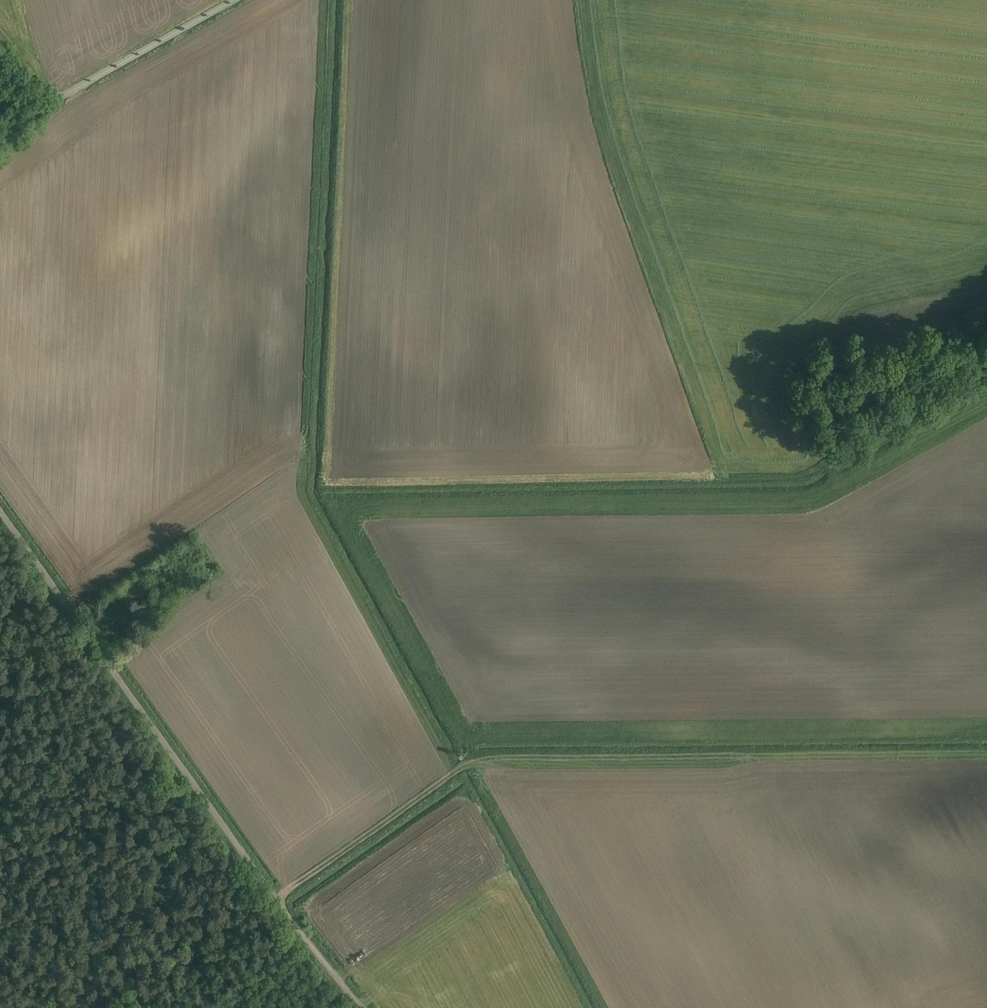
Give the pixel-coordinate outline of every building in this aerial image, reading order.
[(154,605),(160,601),(154,593),(148,598),(154,605)]
